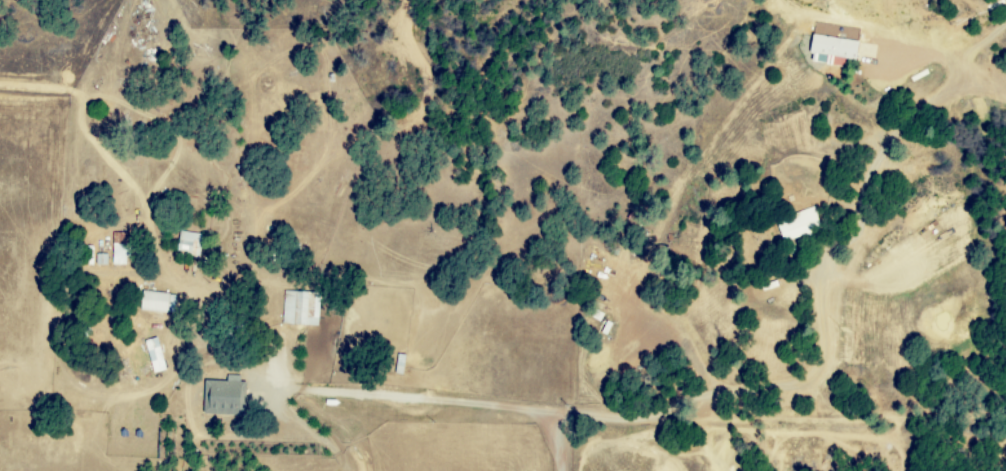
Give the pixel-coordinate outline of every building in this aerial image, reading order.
[(875,43),(813,37),(811,63),(845,66),(846,57),(873,60),(875,43)] [(776,217),(780,239),(818,232),(814,211),(776,217)] [(113,265),(127,265),(126,233),(112,234),(113,265)] [(311,293),(283,292),(282,325),(318,326),(319,307),(310,306),(311,293)] [(142,312),(173,312),(174,293),(142,293),(142,312)] [(153,374),(166,371),(157,338),(144,342),(153,374)] [(205,381),(204,415),(242,416),(243,383),(239,383),(239,376),(226,375),(226,382),(205,381)]
